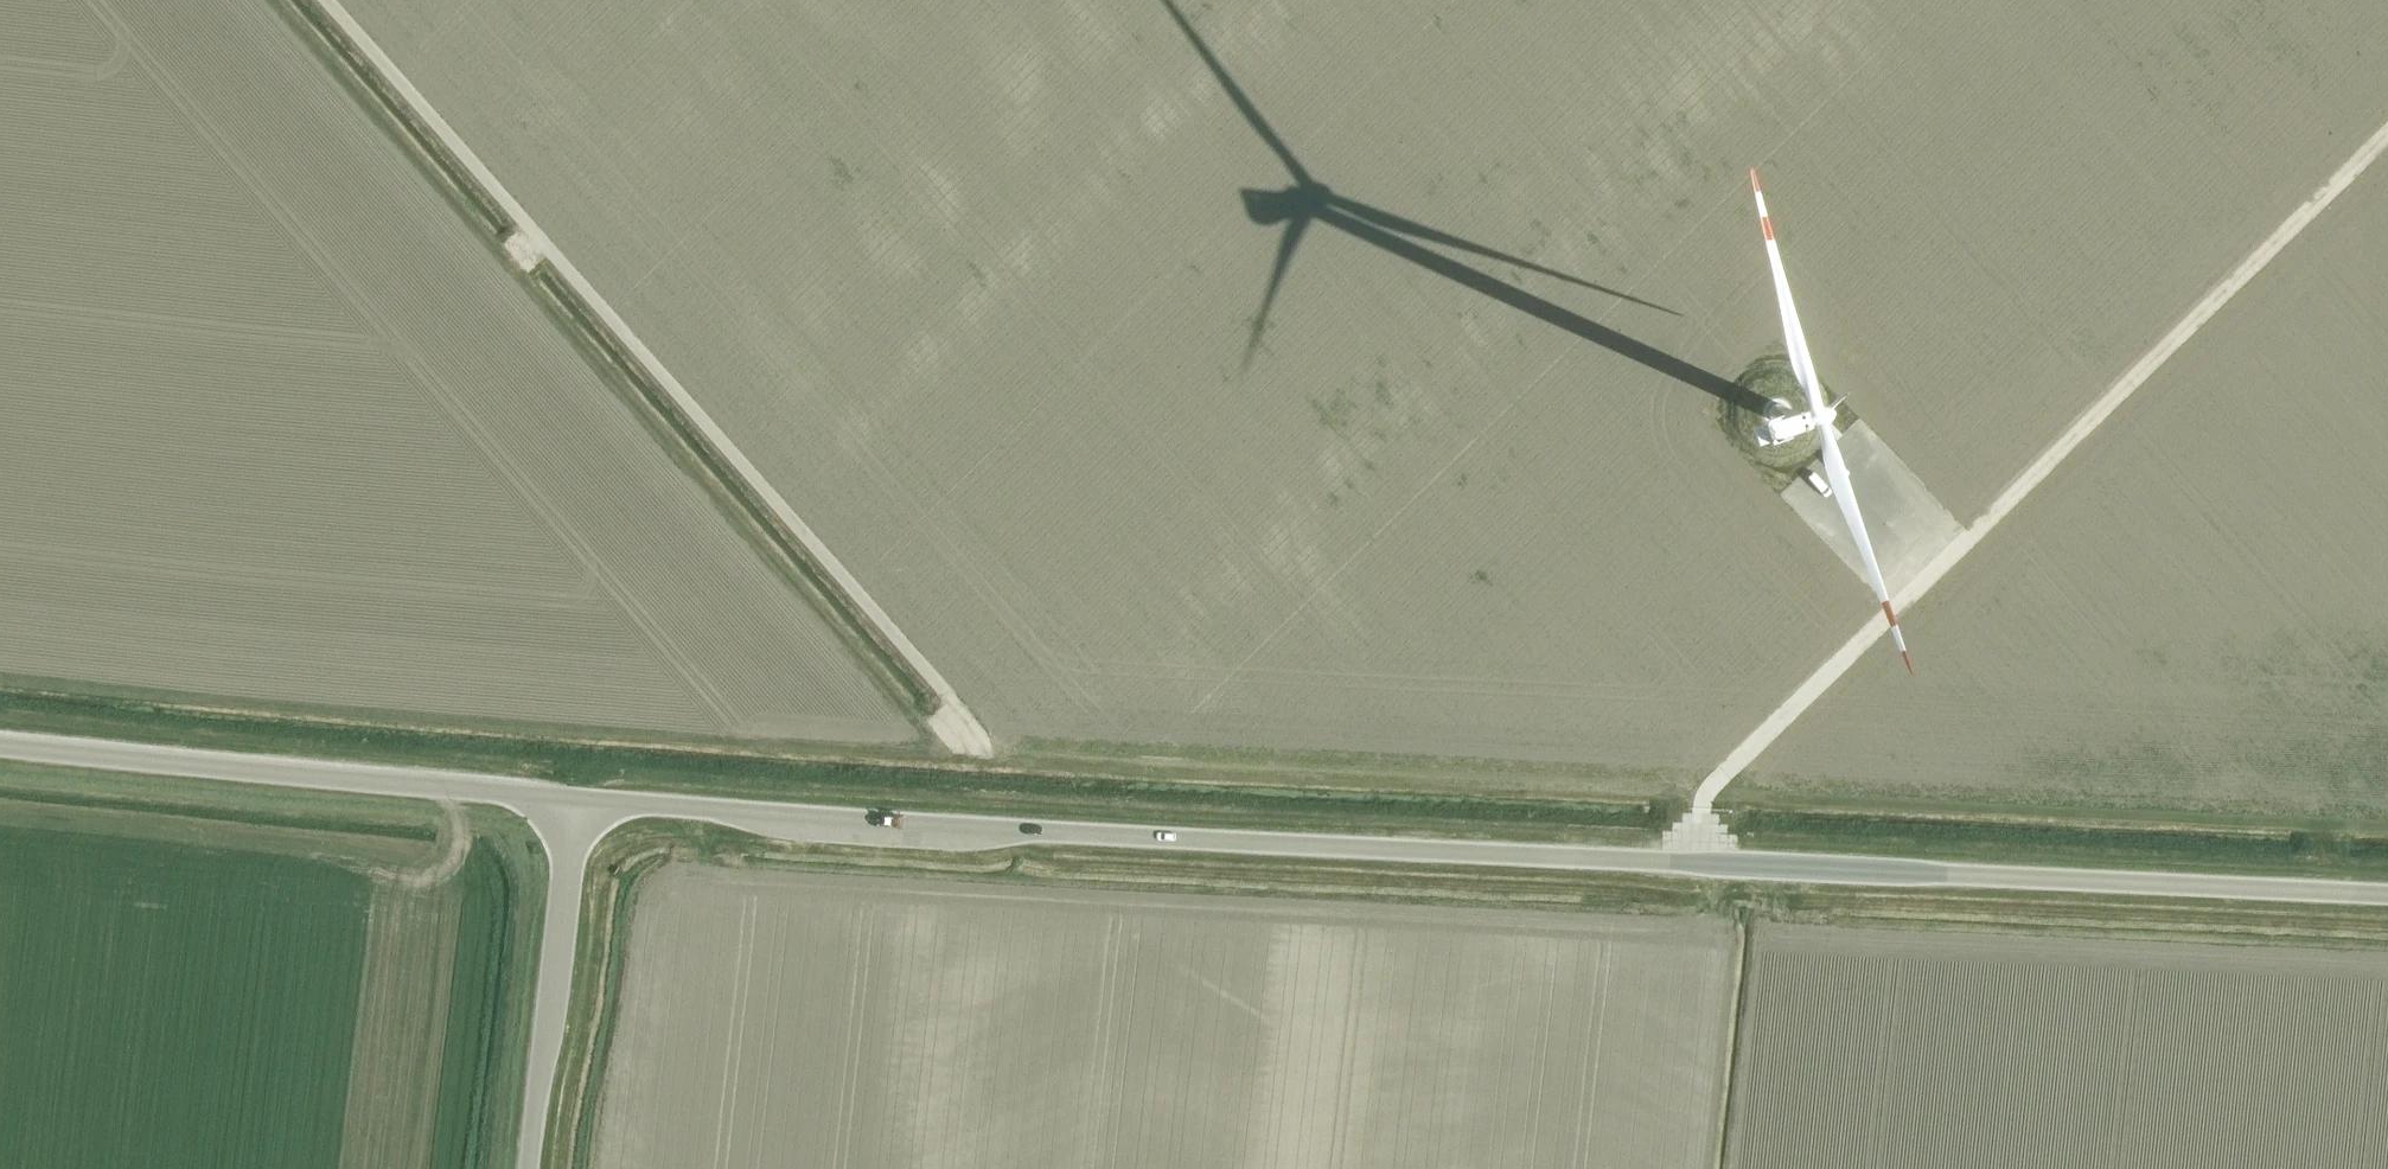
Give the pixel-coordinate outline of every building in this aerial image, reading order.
[(1801,415),(1801,412),(1801,409),(1800,407),(1799,404),(1798,401),(1796,398),(1795,396),(1792,394),(1790,392),(1787,391),(1785,390),(1782,389),(1779,389),(1776,389),(1773,389),(1770,390),(1767,391),(1765,392),(1762,394),(1760,396),(1758,399),(1756,401),(1755,404),(1754,407),(1754,409),(1754,412),(1754,415),(1754,418),(1755,421),(1756,424),(1758,426),(1760,429),(1762,431),(1765,432),(1767,434),(1770,435),(1773,436),(1776,436),(1779,436),(1782,436),(1785,435),(1787,434),(1790,432),(1792,431),(1795,429),(1796,426),(1798,424),(1799,421),(1800,418),(1801,415)]
